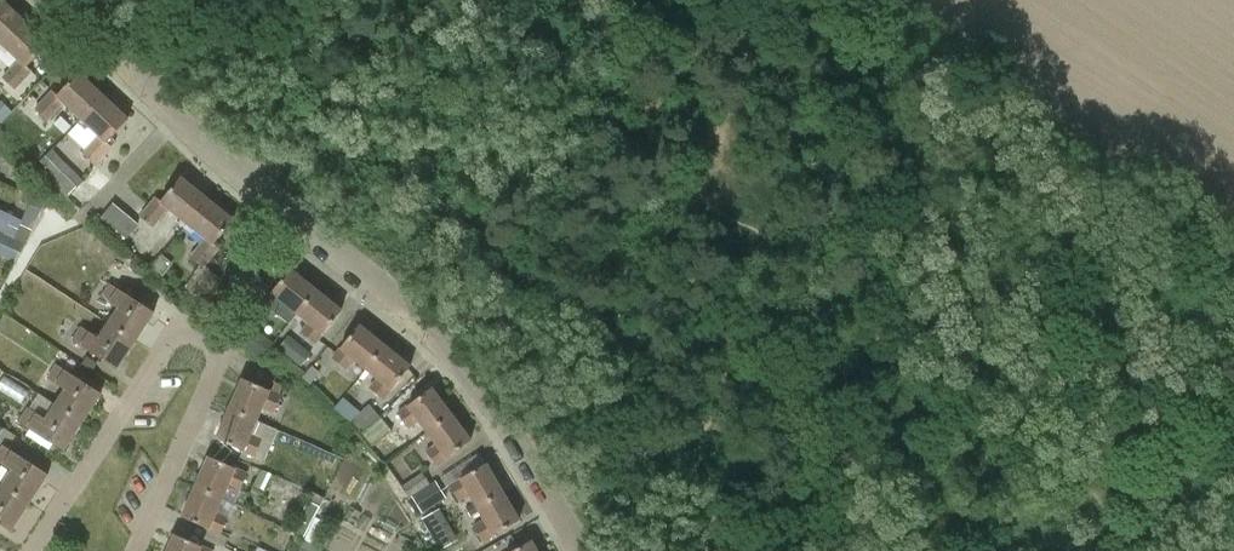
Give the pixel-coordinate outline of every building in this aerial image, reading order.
[(2,44),(24,21),(1,0),(0,0),(0,42),(2,44)] [(48,44),(24,21),(2,44),(19,60),(2,78),(14,89),(32,70),(28,66),(48,44)] [(64,103),(82,119),(103,96),(79,73),(58,95),(53,91),(36,109),(48,120),(64,103)] [(128,120),(103,96),(82,119),(99,136),(83,153),(94,164),(111,146),(107,142),(128,120)] [(54,185),(67,197),(71,193),(84,180),(52,149),(40,162),(59,181),(54,185)] [(169,208),(188,223),(207,199),(181,177),(162,201),(157,197),(141,217),(153,227),(169,208)] [(233,220),(207,199),(188,223),(206,238),(191,257),(203,267),(219,248),(214,244),(233,220)] [(102,218),(126,238),(137,224),(114,204),(102,218)] [(40,211),(29,205),(13,238),(25,244),(40,211)] [(173,264),(162,255),(153,267),(163,275),(173,264)] [(289,323),(298,313),(316,290),(290,269),(264,303),(289,323)] [(221,280),(210,272),(195,293),(206,301),(221,280)] [(119,309),(110,323),(136,340),(154,312),(110,284),(102,297),(119,309)] [(342,311),(316,290),(298,313),(310,322),(301,333),(315,344),(342,311)] [(230,319),(242,327),(259,304),(247,295),(230,319)] [(117,369),(136,340),(110,323),(100,339),(82,327),(73,341),(106,362),(117,369)] [(355,359),(366,368),(384,345),(359,325),(333,358),(347,369),(355,359)] [(311,354),(300,345),(290,358),(301,367),(311,354)] [(410,367),(384,345),(366,368),(378,378),(370,388),(384,399),(410,367)] [(66,390),(57,404),(83,421),(101,393),(57,365),(48,379),(66,390)] [(321,372),(313,365),(304,376),(312,383),(321,372)] [(242,379),(229,409),(256,421),(262,407),(274,412),(281,396),(242,379)] [(419,421),(428,432),(451,414),(431,388),(397,414),(409,429),(419,421)] [(48,414),(52,400),(35,396),(32,410),(48,414)] [(64,450),(83,421),(57,404),(47,420),(29,408),(20,422),(47,439),(64,450)] [(369,404),(353,418),(364,431),(381,417),(369,404)] [(250,434),(256,421),(229,409),(216,439),(255,456),(262,439),(250,434)] [(437,466),(471,441),(451,414),(428,432),(437,445),(427,453),(437,466)] [(380,418),(361,434),(372,446),(391,430),(380,418)] [(3,486),(29,503),(48,474),(4,446),(0,452),(0,463),(13,471),(3,486)] [(208,457),(195,487),(222,499),(228,485),(240,490),(247,474),(208,457)] [(469,494),(477,507),(503,492),(486,464),(449,485),(458,500),(469,494)] [(271,475),(261,470),(254,484),(264,489),(271,475)] [(411,496),(430,484),(422,472),(401,486),(409,498),(411,496)] [(433,481),(430,484),(411,496),(422,513),(444,499),(433,481)] [(29,503),(3,486),(0,491),(0,524),(11,531),(29,503)] [(216,512),(222,499),(195,487),(182,517),(220,534),(228,517),(216,512)] [(519,521),(503,492),(477,507),(485,520),(473,527),(482,542),(519,521)] [(319,508),(308,502),(292,533),(304,539),(319,508)] [(423,515),(437,548),(456,539),(442,507),(423,515)] [(166,550),(212,550),(174,534),(166,550)] [(531,541),(513,550),(537,550),(531,541)] [(456,550),(475,550),(470,542),(456,550)]
